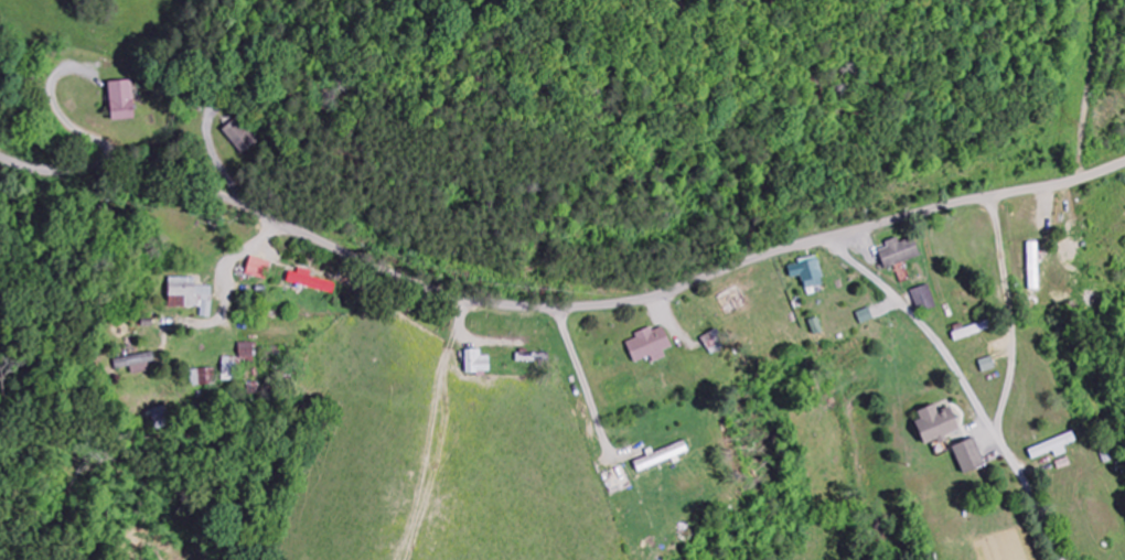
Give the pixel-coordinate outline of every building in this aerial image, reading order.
[(110,83),(112,121),(136,120),(135,82),(110,83)] [(262,142),(240,116),(223,131),(245,157),(262,142)] [(890,248),(881,251),(886,269),(923,258),(917,238),(901,243),(900,239),(888,243),(890,248)] [(1041,291),(1040,243),(1030,243),(1031,291),(1041,291)] [(804,277),(806,290),(826,286),(820,256),(800,260),(800,265),(790,266),(793,279),(804,277)] [(273,262),(252,257),(247,275),(268,281),(273,262)] [(314,272),(300,268),(299,275),(291,273),(289,283),(334,295),(337,284),(312,277),(314,272)] [(169,308),(202,309),(202,318),(212,318),(213,287),(197,287),(197,279),(170,278),(169,308)] [(913,291),(920,313),(937,308),(930,286),(913,291)] [(858,313),(862,325),(875,321),(871,309),(858,313)] [(654,363),(667,358),(665,352),(673,349),(666,328),(654,332),(652,329),(636,335),(637,340),(628,343),(635,364),(652,358),(654,363)] [(703,337),(711,355),(727,348),(719,330),(703,337)] [(256,343),(240,344),(241,362),(256,362),(256,343)] [(491,373),(491,357),(482,357),(482,351),(466,351),(467,373),(491,373)] [(158,370),(155,353),(115,360),(117,371),(132,368),(133,374),(158,370)] [(238,382),(239,358),(224,358),(223,381),(238,382)] [(996,371),(994,358),(981,360),(983,373),(996,371)] [(193,370),(193,387),(217,386),(216,369),(193,370)] [(926,447),(947,440),(946,437),(961,431),(953,408),(939,413),(937,406),(919,412),(922,420),(917,422),(926,447)] [(1030,451),(1034,461),(1055,452),(1057,458),(1068,454),(1066,447),(1078,442),(1075,433),(1030,451)] [(987,466),(976,439),(954,448),(965,475),(987,466)] [(680,459),(679,457),(690,453),(686,443),(635,462),(639,474),(680,459)]
